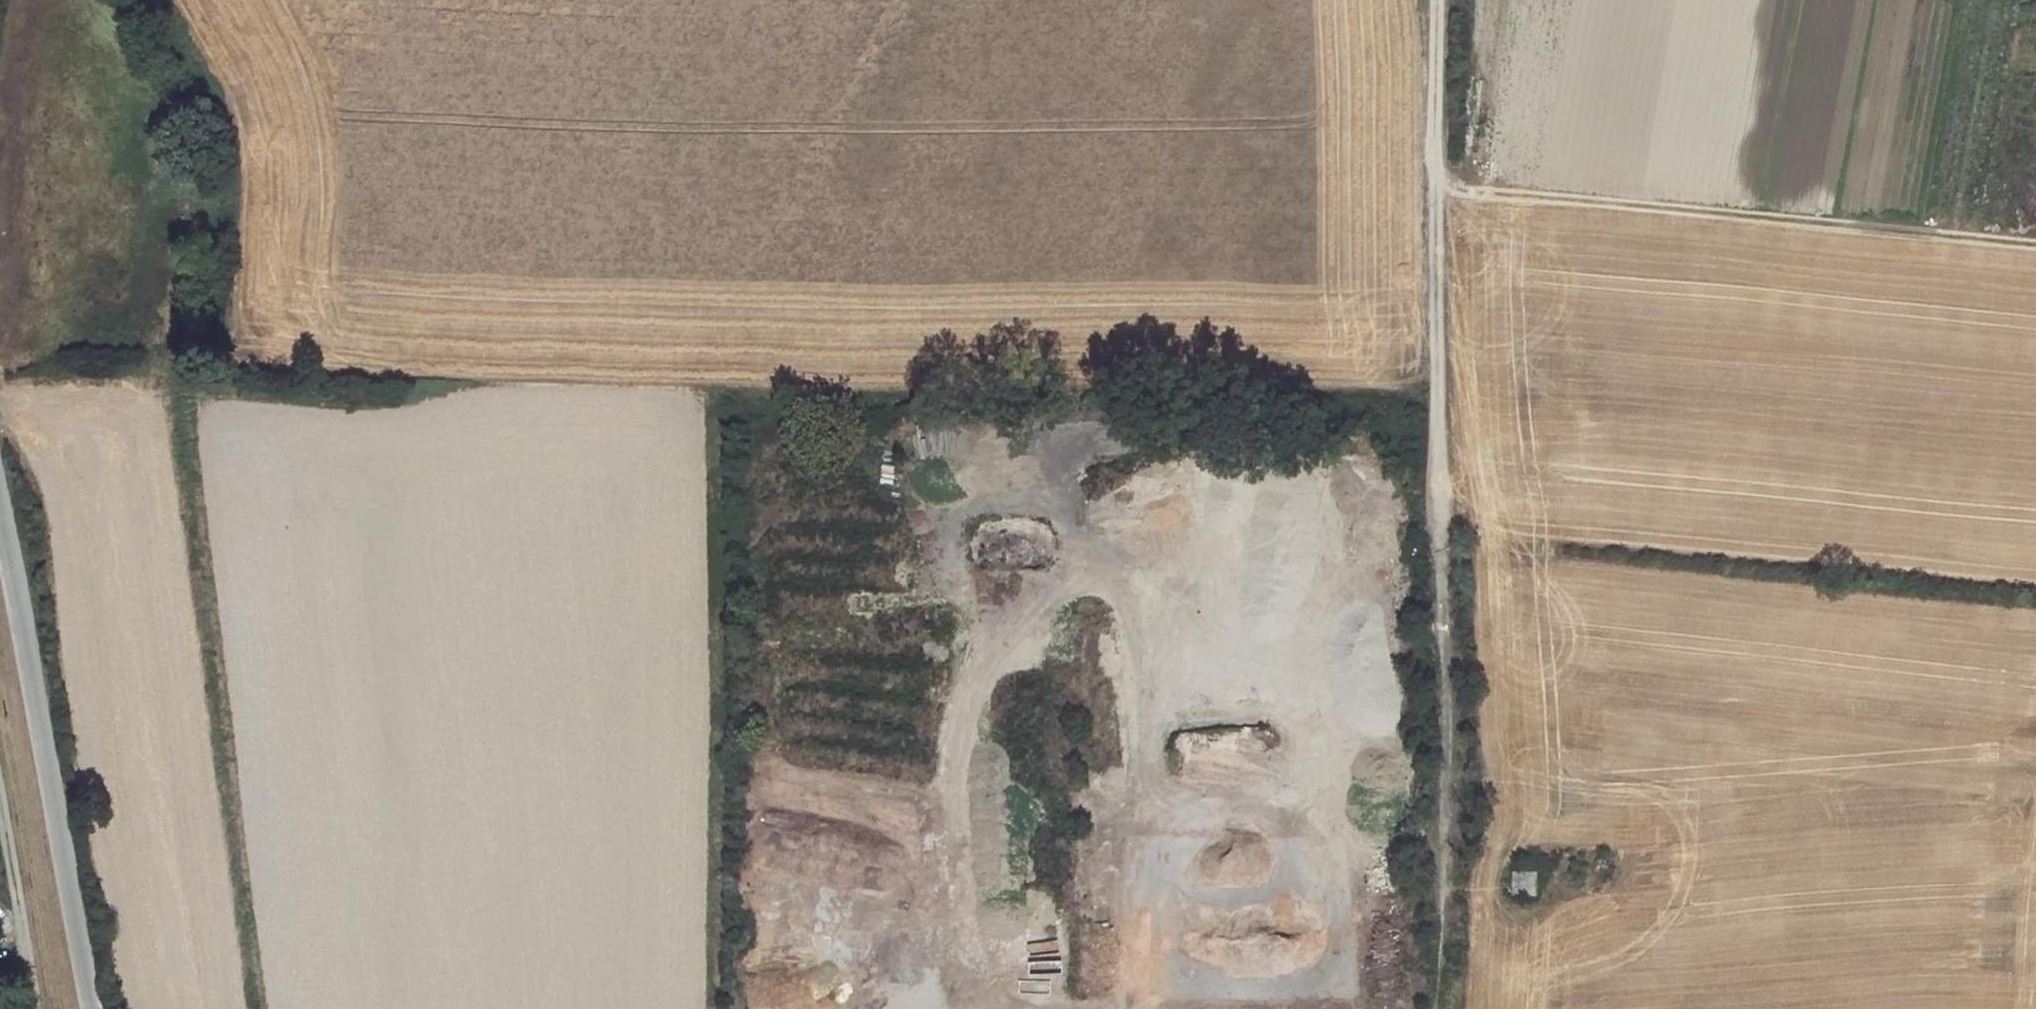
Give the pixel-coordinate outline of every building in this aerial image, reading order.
[(1532,894),(1533,874),(1508,875),(1508,896),(1532,894)] [(783,951),(783,1008),(808,1008),(809,952),(783,951)]
